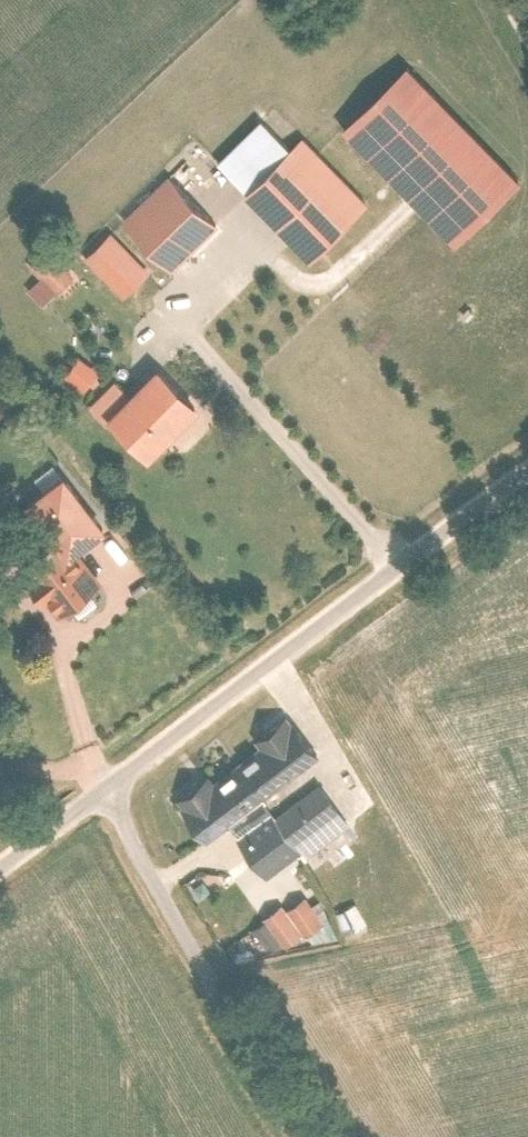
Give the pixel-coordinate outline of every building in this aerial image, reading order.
[(398,59),(329,128),(445,243),(514,174),(398,59)] [(205,162),(298,257),(353,203),(260,108),(205,162)] [(123,300),(209,222),(162,171),(77,249),(123,300)] [(45,244),(25,262),(37,276),(25,287),(40,303),(59,286),(67,295),(80,283),(45,244)] [(194,405),(148,362),(101,412),(147,455),(194,405)] [(20,562),(57,609),(98,578),(75,549),(107,524),(61,464),(10,503),(42,545),(20,562)] [(280,713),(164,802),(195,842),(210,830),(255,889),(338,826),(299,776),(317,762),(280,713)] [(303,892),(251,923),(269,952),(321,920),(303,892)] [(356,902),(337,912),(347,932),(366,922),(356,902)]
